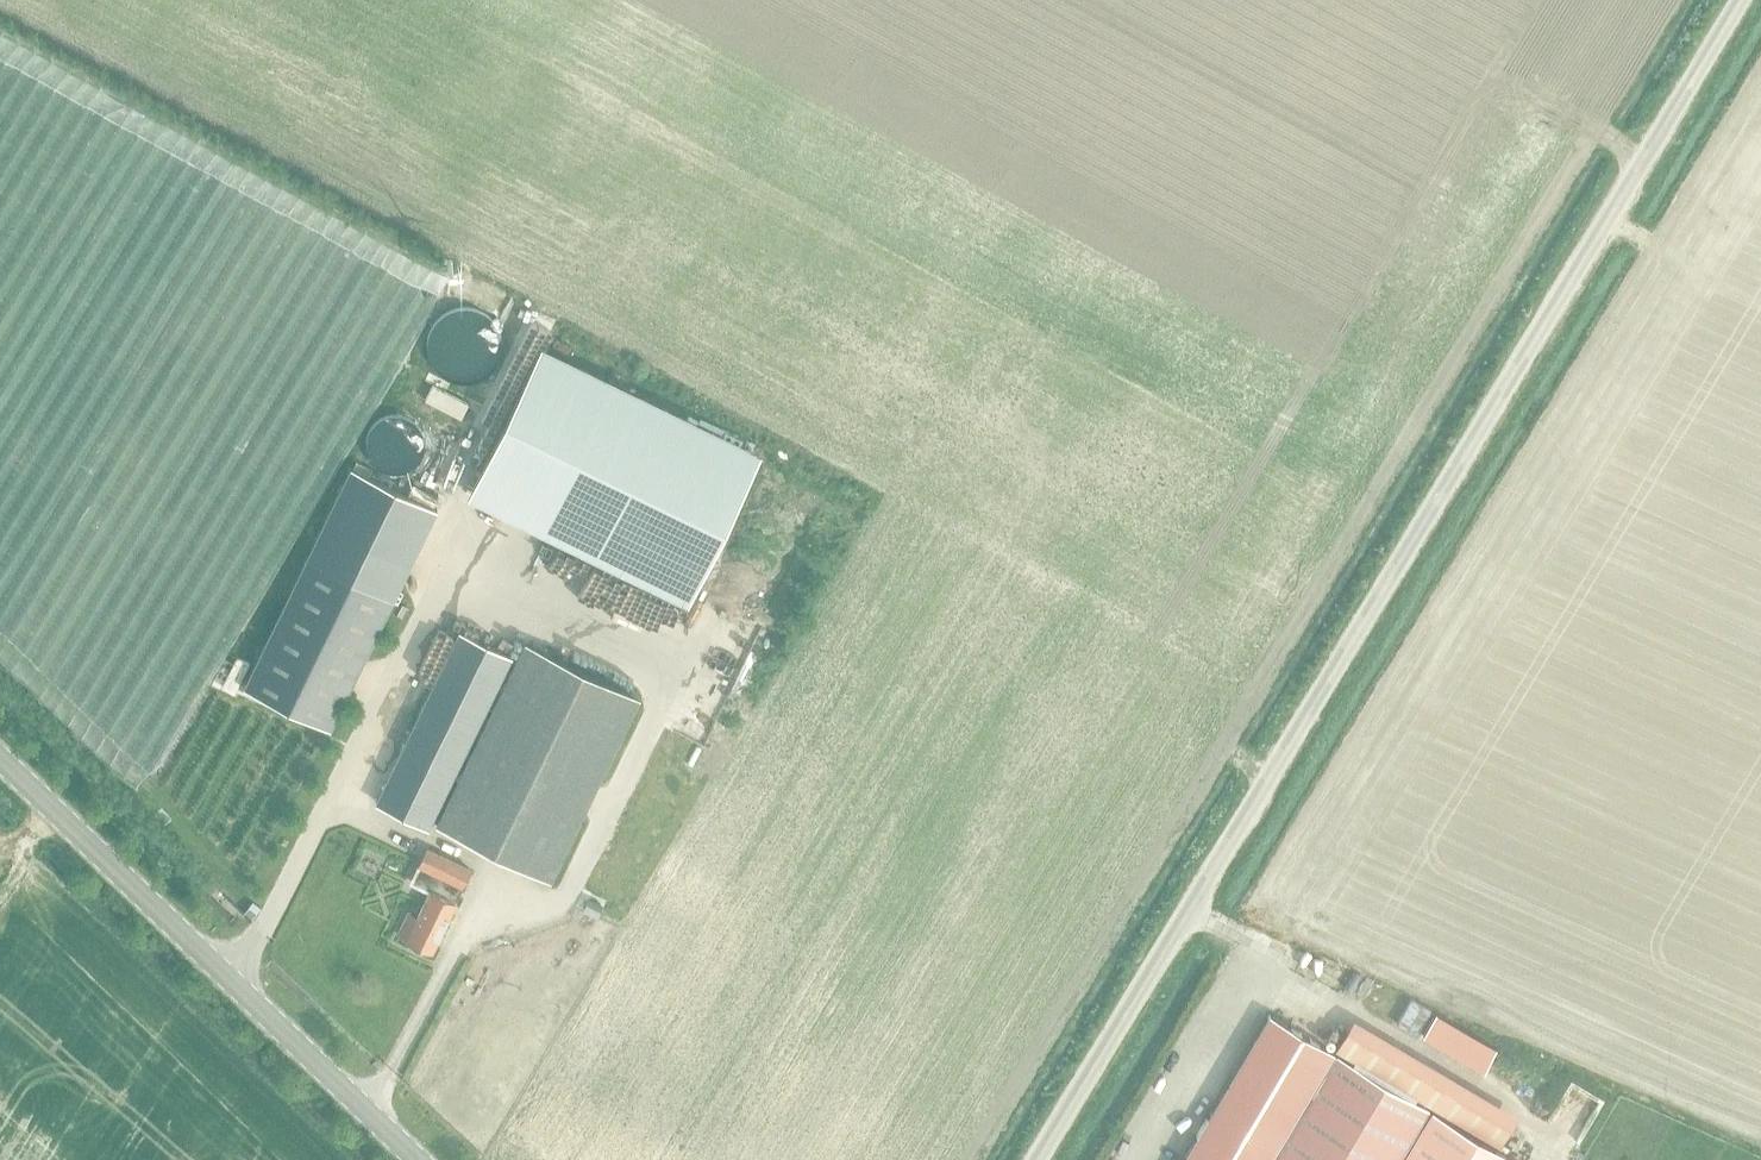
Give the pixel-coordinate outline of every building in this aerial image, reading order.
[(429,350),(433,362),(441,371),(451,377),(463,379),(475,378),(486,373),(495,364),(500,353),(501,339),(497,326),(489,315),(477,308),(464,306),(451,309),(440,315),(432,325),(428,337),(429,350)] [(543,352),(475,492),(763,634),(829,492),(543,352)] [(243,686),(330,728),(437,508),(350,466),(243,686)] [(424,571),(447,579),(452,567),(429,559),(424,571)] [(525,644),(518,659),(459,630),(377,800),(429,825),(433,817),(549,873),(634,696),(525,644)] [(409,912),(398,933),(407,937),(406,939),(432,951),(456,900),(454,899),(462,883),(469,866),(428,847),(421,862),(412,880),(430,889),(417,916),(409,912)] [(1498,1060),(1510,1038),(1451,1004),(1438,1026),(1498,1060)] [(1269,1014),(1182,1159),(1398,1159),(1429,1109),(1337,1054),(1276,1158),(1272,1155),(1333,1052),(1269,1014)] [(1403,1159),(1516,1159),(1433,1110),(1403,1159)]
